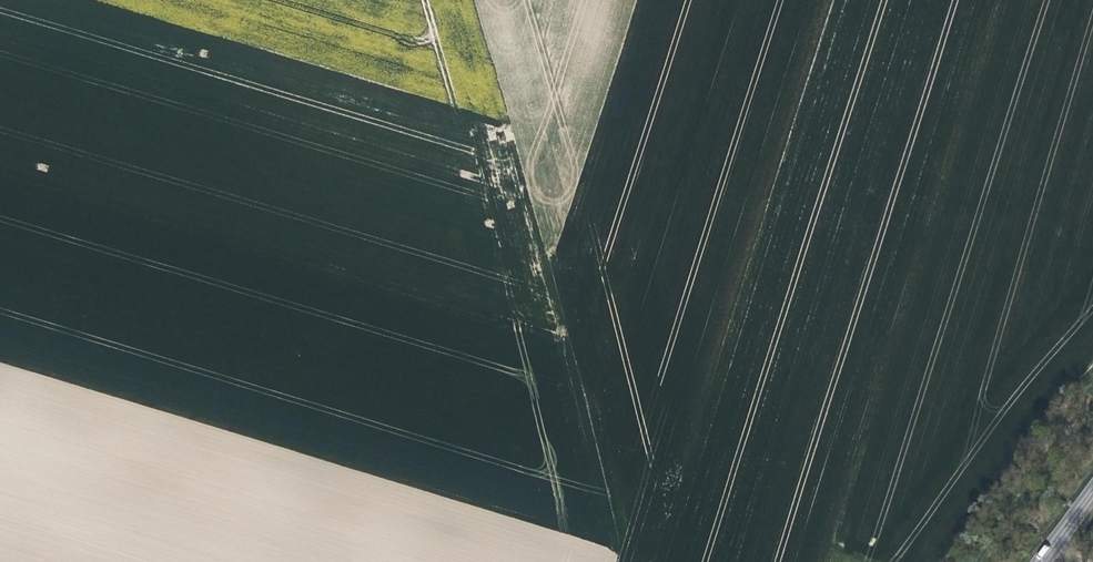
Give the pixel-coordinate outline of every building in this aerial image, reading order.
[(591,551),(575,561),(595,561),(591,551)]
